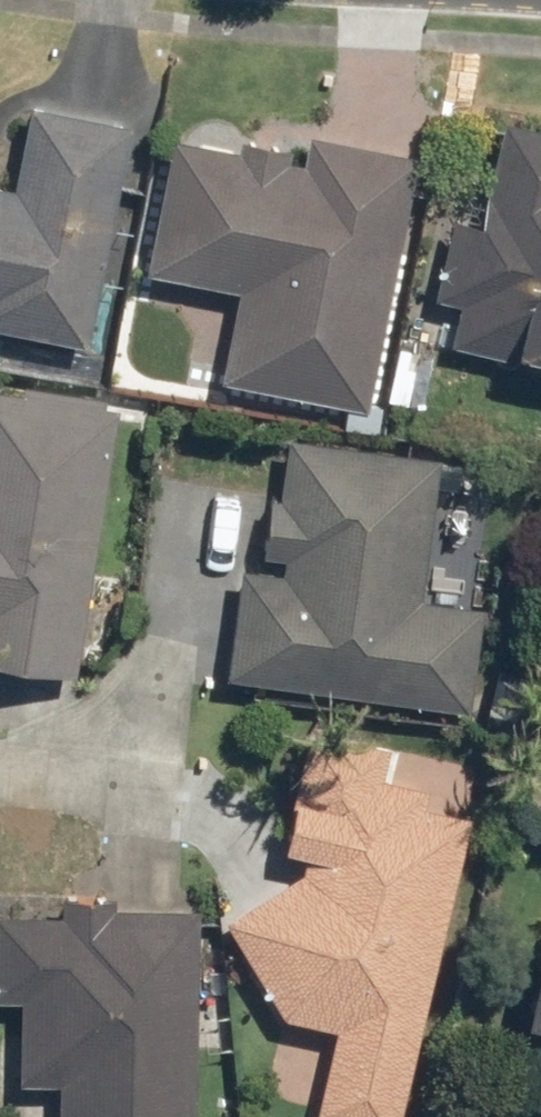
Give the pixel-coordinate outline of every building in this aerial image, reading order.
[(78,347),(122,126),(20,106),(3,190),(0,189),(0,332),(78,347)] [(412,340),(540,370),(540,130),(493,119),(468,226),(440,219),(412,340)] [(361,415),(411,157),(301,136),(296,160),(164,135),(137,274),(229,292),(211,386),(361,415)] [(69,679),(110,407),(0,391),(0,669),(69,679)] [(232,571),(216,679),(460,715),(476,606),(413,597),(433,460),(279,438),(269,500),(259,499),(248,573),(232,571)] [(272,1018),(325,1030),(304,1116),(391,1116),(461,816),(417,806),(421,786),(382,777),(388,749),(299,729),(270,853),(293,859),(289,877),(215,920),(272,1018)] [(188,907),(107,906),(107,902),(52,902),(52,913),(0,913),(0,1001),(10,1001),(9,1086),(51,1086),(51,1116),(187,1116),(188,907)] [(535,913),(508,1028),(540,1036),(540,914),(535,913)]
